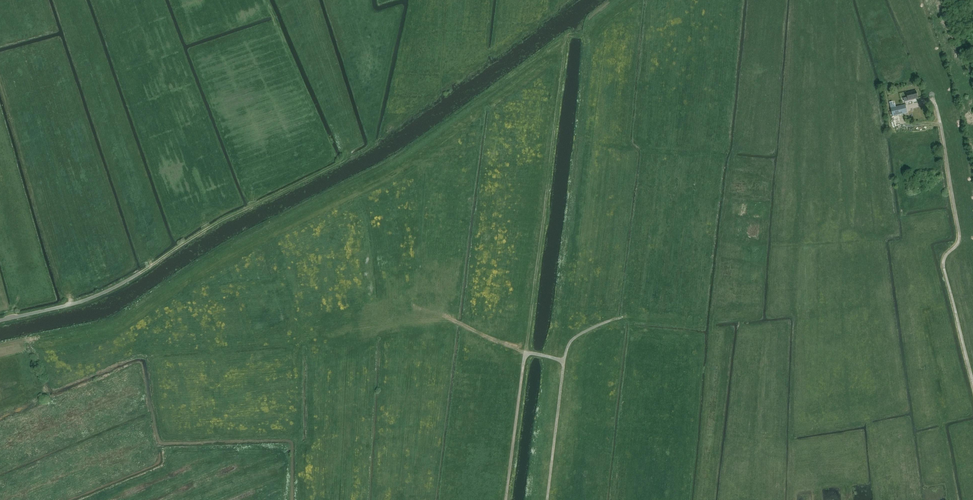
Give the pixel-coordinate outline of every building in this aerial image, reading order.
[(916,90),(906,93),(908,101),(918,98),(916,90)] [(905,105),(890,108),(892,116),(907,113),(905,105)]
